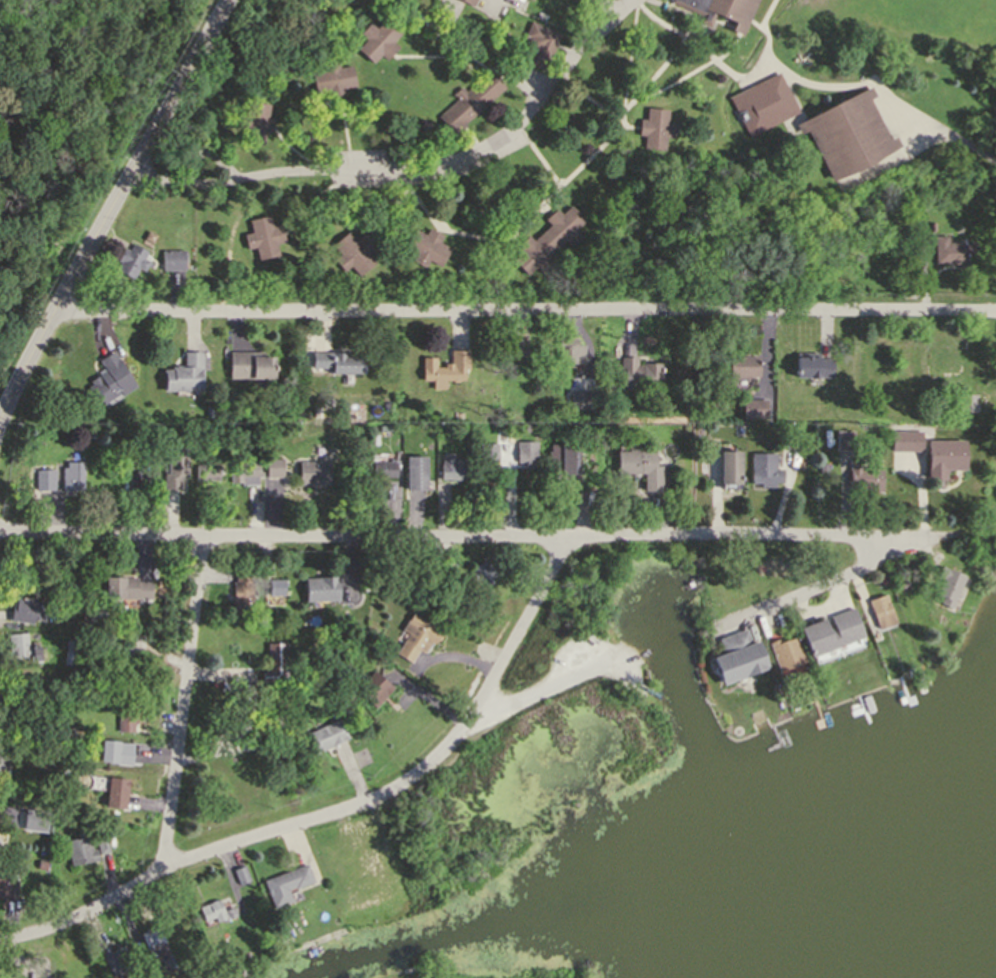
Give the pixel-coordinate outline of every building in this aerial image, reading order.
[(698,15),(664,0),(754,0),(740,33),(710,20),(708,26),(696,20),(698,15)] [(356,47),(364,38),(358,33),(368,21),(375,27),(385,15),(401,30),(392,41),(397,45),(385,59),(379,54),(372,62),(356,47)] [(543,70),(526,63),(532,48),(523,45),(526,37),(522,35),(530,15),(543,20),(541,24),(558,31),(543,70)] [(355,85),(343,87),(343,92),(326,95),(326,90),(314,92),(310,71),(322,68),(321,61),(336,58),(337,66),(351,63),(355,85)] [(504,86),(462,122),(464,124),(452,134),(435,115),(455,97),(451,93),(460,85),(464,89),(488,68),(504,86)] [(727,96),(776,71),(796,111),(747,136),(727,96)] [(793,123),(868,85),(873,95),(867,98),(887,139),(894,135),(898,145),(830,180),(804,129),(798,132),(793,123)] [(248,100),(269,104),(267,114),(272,115),(268,132),(264,131),(261,144),(242,139),(244,128),(234,126),(237,110),(246,111),(248,100)] [(662,149),(641,146),(642,135),(636,134),(638,118),(644,118),(646,105),(666,108),(665,121),(673,122),(672,137),(664,136),(662,149)] [(548,223),(543,218),(555,206),(560,212),(569,203),(583,219),(575,227),(582,236),(570,247),(563,239),(546,255),(553,263),(542,273),(535,265),(526,274),(512,258),(520,250),(515,245),(527,233),(532,238),(548,223)] [(257,259),(253,246),(247,248),(242,233),(251,230),(248,219),(267,213),(271,225),(279,222),(284,241),(275,243),(278,252),(257,259)] [(438,265),(427,260),(424,266),(410,259),(414,251),(403,245),(412,227),(423,233),(426,227),(441,234),(438,241),(447,246),(438,265)] [(152,243),(142,237),(147,229),(157,234),(152,243)] [(330,244),(346,230),(353,238),(358,233),(372,248),(366,253),(372,259),(355,274),(347,265),(342,270),(332,259),(339,253),(330,244)] [(931,232),(944,232),(945,241),(971,240),(971,251),(964,251),(965,262),(933,264),(931,232)] [(130,277),(114,269),(118,261),(115,259),(125,239),(146,249),(141,257),(147,260),(142,270),(136,266),(130,277)] [(183,269),(161,269),(161,248),(183,249),(183,269)] [(581,363),(556,362),(557,336),(574,336),(573,343),(582,343),(581,363)] [(525,355),(513,355),(513,347),(526,348),(525,355)] [(468,368),(462,367),(462,380),(420,379),(421,356),(434,356),(434,366),(444,366),(444,361),(449,361),(449,349),(468,349),(468,368)] [(134,385),(119,395),(118,392),(102,403),(99,399),(96,402),(85,386),(90,382),(88,379),(103,369),(97,359),(112,350),(134,385)] [(202,390),(162,390),(163,368),(170,368),(170,365),(182,366),(182,350),(202,350),(202,390)] [(262,355),(272,355),(272,378),(228,378),(228,350),(262,350),(262,355)] [(362,372),(328,372),(328,370),(303,370),(304,350),(363,351),(362,372)] [(793,376),(793,354),(816,355),(816,357),(831,357),(831,376),(793,376)] [(620,358),(634,358),(634,366),(642,366),(642,362),(646,362),(646,364),(659,364),(659,379),(652,379),(652,389),(622,388),(622,373),(620,372),(620,358)] [(728,369),(743,369),(742,368),(756,367),(756,384),(728,384),(728,369)] [(569,410),(568,390),(591,389),(592,409),(569,410)] [(978,413),(977,395),(960,395),(961,413),(978,413)] [(741,418),(741,399),(764,399),(765,417),(741,418)] [(324,410),(326,401),(334,402),(333,411),(324,410)] [(207,416),(206,404),(214,403),(215,416),(207,416)] [(834,449),(834,429),(852,429),(851,449),(834,449)] [(888,430),(920,430),(920,451),(888,450),(888,430)] [(376,432),(376,444),(366,444),(366,432),(376,432)] [(924,439),(963,439),(963,468),(943,469),(944,479),(925,479),(924,439)] [(516,461),(516,441),(535,441),(535,461),(516,461)] [(480,443),(495,443),(496,460),(480,460),(480,443)] [(576,474),(546,474),(546,443),(576,443),(576,474)] [(166,444),(185,445),(185,476),(180,476),(180,488),(162,488),(162,471),(165,471),(166,444)] [(720,451),(738,451),(738,483),(721,483),(720,451)] [(750,451),(773,452),(773,468),(781,468),(781,482),(774,482),(774,487),(756,487),(756,482),(750,482),(750,451)] [(653,452),(653,466),(659,466),(659,489),(644,489),(643,471),(617,471),(617,452),(653,452)] [(404,488),(404,455),(424,455),(424,488),(404,488)] [(228,483),(228,456),(241,456),(241,460),(257,460),(257,483),(228,483)] [(370,476),(370,460),(388,460),(388,457),(394,457),(394,476),(370,476)] [(438,478),(438,457),(462,457),(462,478),(438,478)] [(846,458),(859,457),(860,469),(880,468),(881,484),(870,485),(871,489),(858,490),(858,486),(847,487),(846,458)] [(264,476),(264,458),(281,458),(281,476),(264,476)] [(81,489),(61,489),(60,465),(65,465),(65,460),(81,460),(81,489)] [(296,484),(296,460),(327,460),(328,483),(296,484)] [(826,472),(817,473),(817,463),(826,462),(826,472)] [(194,478),(194,463),(217,463),(218,478),(194,478)] [(53,489),(34,489),(34,468),(53,468),(53,489)] [(128,469),(156,469),(156,486),(137,486),(137,490),(127,490),(128,469)] [(469,567),(491,558),(497,574),(474,582),(469,567)] [(949,610),(930,602),(941,577),(935,575),(940,565),(964,575),(949,610)] [(250,611),(229,611),(229,580),(233,580),(233,568),(250,568),(250,611)] [(898,585),(894,577),(907,572),(911,580),(898,585)] [(879,583),(877,577),(885,574),(888,580),(879,583)] [(104,598),(105,576),(136,576),(136,581),(150,581),(150,598),(104,598)] [(304,582),(316,582),(316,578),(318,578),(318,577),(335,576),(336,599),(305,600),(304,582)] [(267,578),(283,579),(283,596),(267,595),(267,578)] [(866,600),(884,592),(893,615),(875,622),(866,600)] [(8,621),(10,597),(55,601),(53,620),(32,618),(31,623),(8,621)] [(808,656),(797,628),(852,606),(863,634),(808,656)] [(393,653),(405,633),(400,630),(411,611),(440,628),(431,645),(427,642),(422,652),(416,648),(408,661),(393,653)] [(129,658),(115,655),(118,639),(111,638),(113,627),(133,631),(129,658)] [(721,684),(711,656),(721,652),(716,638),(745,628),(750,641),(757,639),(767,668),(721,684)] [(11,657),(8,633),(27,632),(28,645),(40,644),(41,660),(33,660),(33,654),(28,654),(28,655),(11,657)] [(767,642),(781,637),(781,639),(795,634),(805,662),(778,672),(767,642)] [(71,664),(62,663),(66,638),(75,639),(71,664)] [(285,682),(261,683),(261,669),(267,669),(266,640),(285,640),(285,682)] [(373,707),(354,692),(372,669),(391,684),(373,707)] [(235,699),(234,684),(254,683),(255,698),(235,699)] [(89,709),(82,710),(81,703),(88,702),(89,709)] [(116,730),(118,708),(135,710),(134,719),(139,720),(137,733),(116,730)] [(276,729),(265,732),(262,720),(273,717),(276,729)] [(305,732),(339,718),(348,738),(314,753),(305,732)] [(131,764),(98,760),(100,738),(106,739),(134,742),(131,764)] [(108,777),(128,779),(124,809),(104,807),(108,777)] [(26,809),(49,813),(46,833),(23,829),(26,809)] [(65,840),(87,834),(91,849),(95,848),(98,860),(71,866),(65,840)] [(99,854),(96,838),(107,836),(110,852),(99,854)] [(36,858),(46,859),(46,869),(35,868),(36,858)] [(237,883),(231,868),(243,863),(249,878),(237,883)] [(261,879),(305,863),(312,880),(286,890),(290,901),(272,908),(261,879)] [(14,899),(0,897),(0,877),(5,878),(6,871),(18,872),(14,899)] [(197,906),(218,898),(223,910),(232,906),(235,913),(215,921),(213,916),(202,920),(197,906)] [(173,960),(163,965),(159,957),(155,959),(160,970),(148,975),(139,957),(145,954),(135,934),(155,924),(173,960)] [(111,976),(97,948),(107,943),(110,950),(122,944),(133,964),(111,976)] [(186,976),(182,964),(191,961),(195,973),(186,976)]
